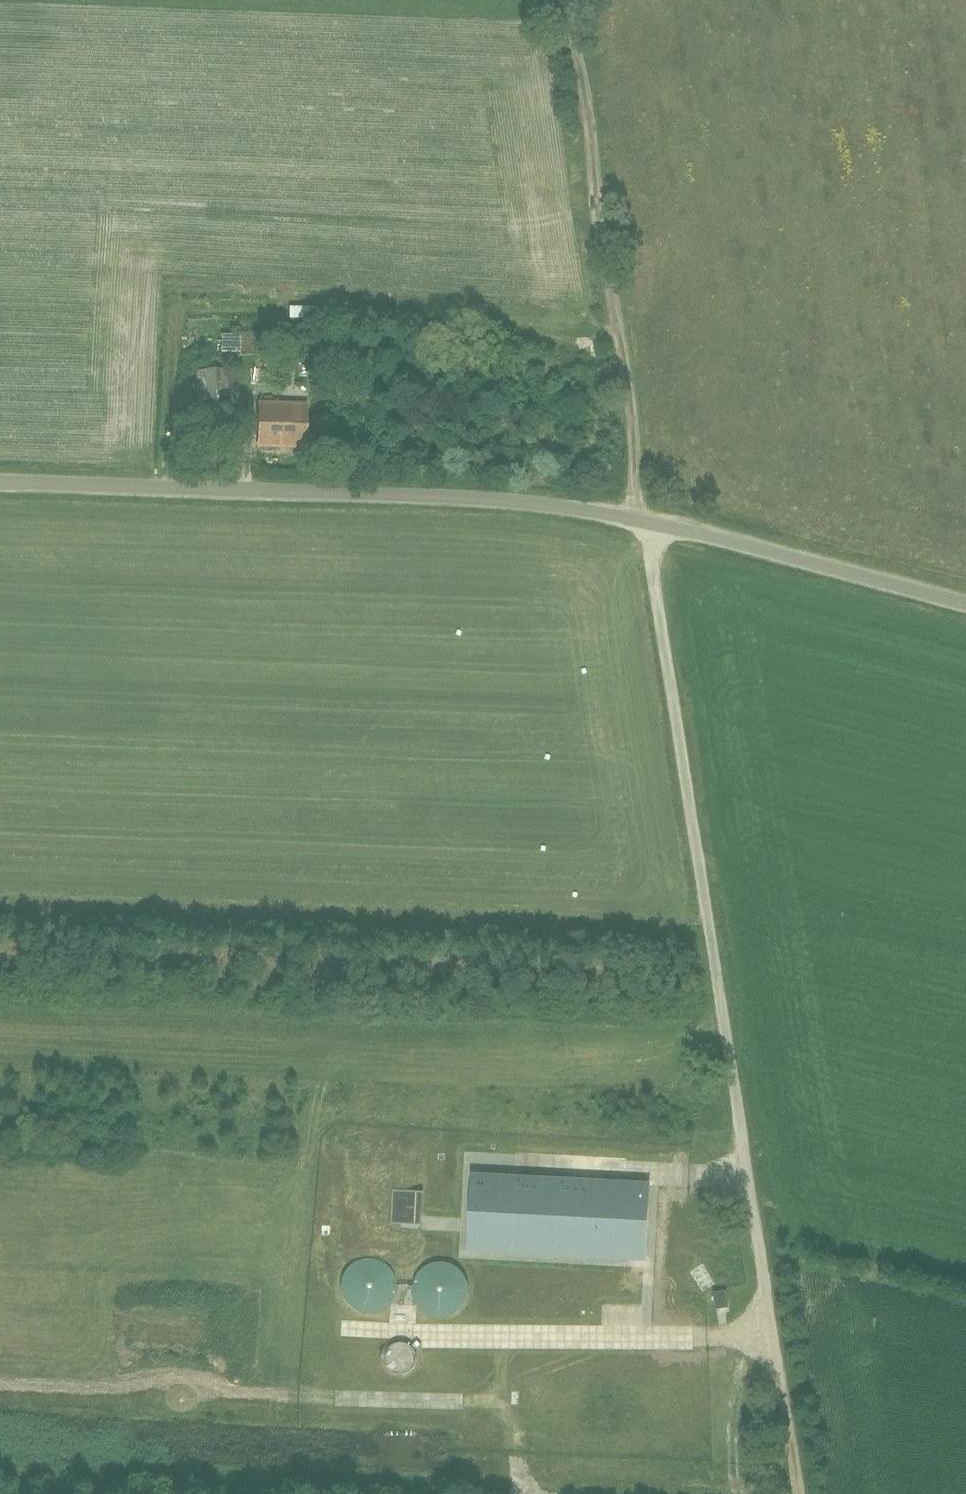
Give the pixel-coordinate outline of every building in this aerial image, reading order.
[(241,355),(275,355),(275,333),(221,333),(221,352),(241,352),(241,355)] [(226,390),(238,390),(238,369),(226,369),(226,356),(206,356),(206,369),(195,369),(195,416),(226,416),(226,390)] [(304,446),(305,403),(260,402),(258,445),(304,446)] [(423,1192),(403,1191),(404,1163),(359,1161),(354,1249),(400,1251),(401,1225),(421,1226),(423,1192)] [(478,1177),(474,1249),(645,1258),(648,1186),(478,1177)] [(392,1297),(394,1287),(392,1276),(387,1268),(378,1262),(367,1260),(357,1262),(348,1268),(342,1276),(340,1287),(342,1297),(348,1306),(357,1312),(367,1314),(378,1312),(387,1306),(392,1297)] [(465,1301),(467,1291),(465,1281),(459,1272),(450,1266),(440,1264),(430,1266),(421,1272),(415,1281),(413,1291),(415,1301),(421,1310),(430,1316),(440,1318),(450,1316),(459,1310),(465,1301)] [(716,1309),(729,1308),(726,1291),(714,1293),(716,1309)] [(646,1308),(647,1329),(672,1328),(671,1306),(646,1308)] [(413,1368),(415,1360),(413,1353),(408,1347),(400,1345),(393,1347),(387,1353),(385,1360),(387,1368),(393,1373),(400,1375),(408,1373),(413,1368)]
